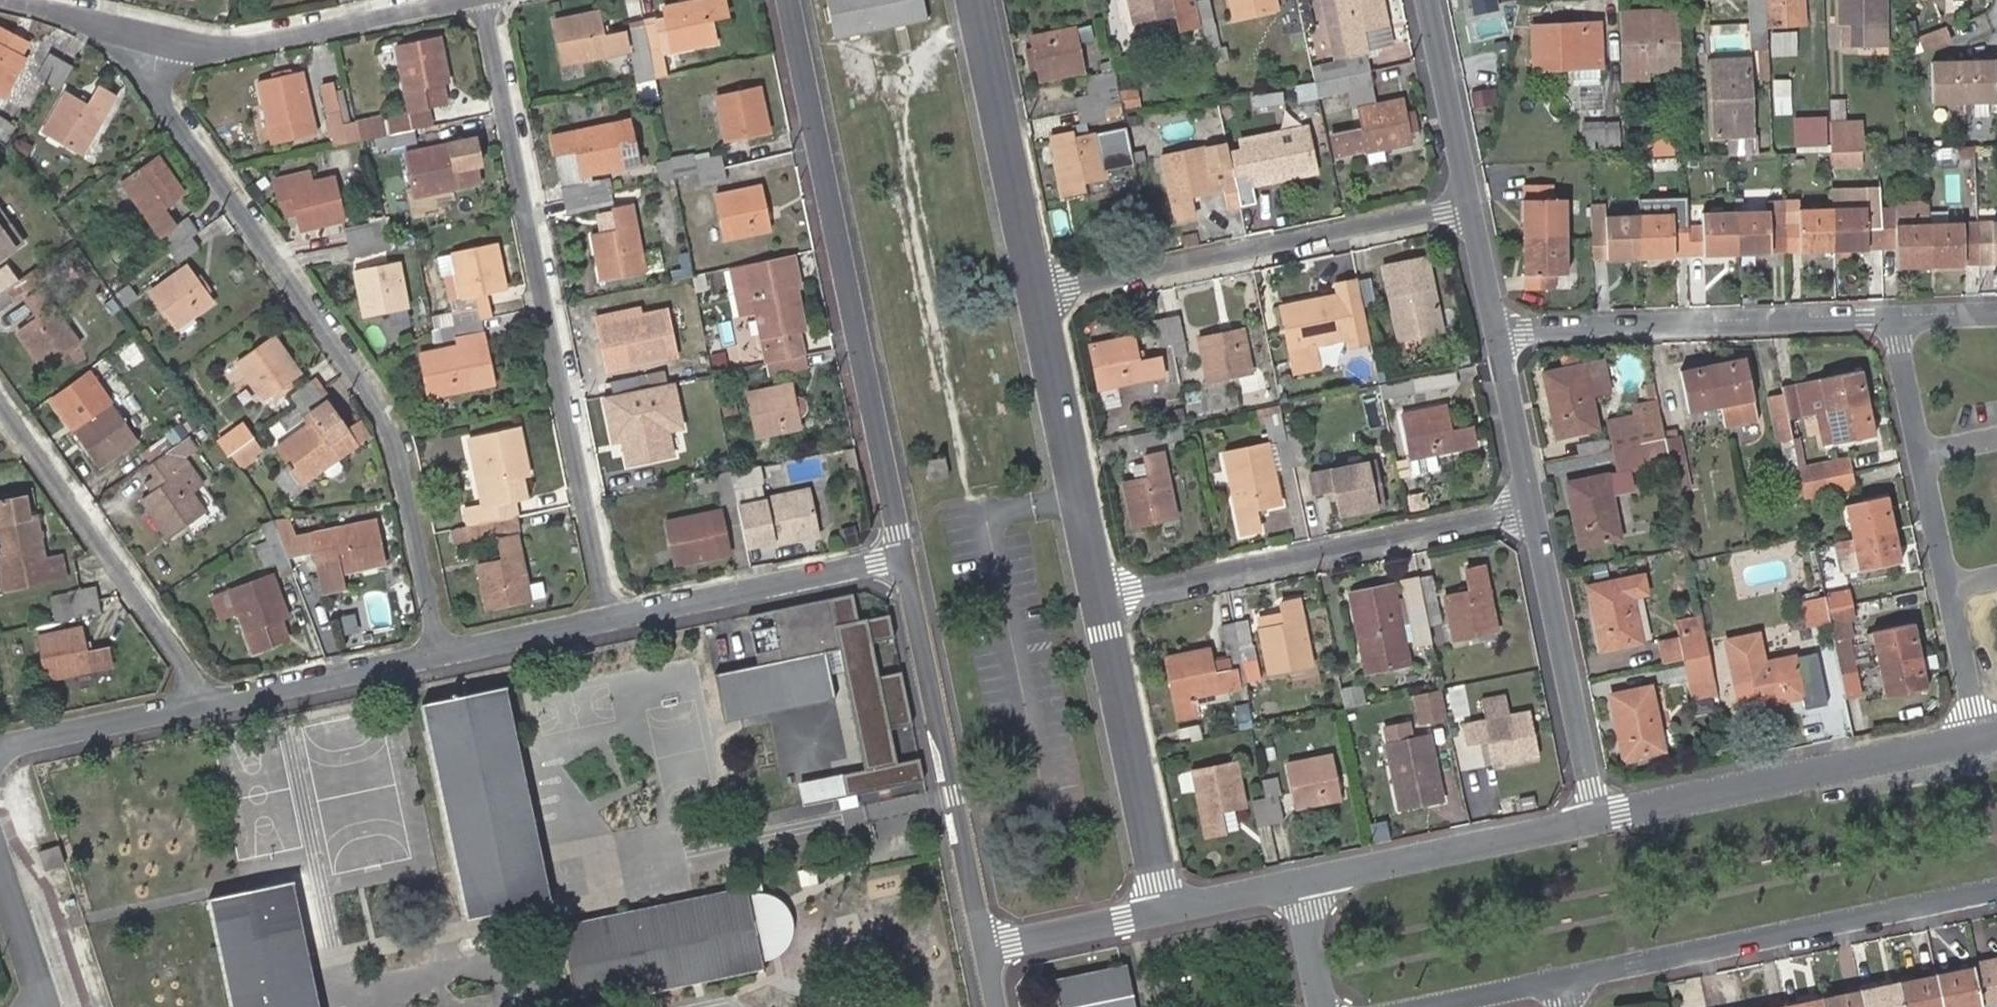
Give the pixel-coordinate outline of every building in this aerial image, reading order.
[(712,42),(709,17),(725,14),(722,0),(697,0),(661,7),(664,20),(670,51),(712,42)] [(925,19),(921,0),(823,0),(831,38),(900,24),(925,19)] [(1132,23),(1174,15),(1171,0),(1127,0),(1132,23)] [(1195,0),(1171,0),(1174,15),(1178,31),(1188,29),(1184,5),(1196,2),(1195,0)] [(1196,2),(1201,27),(1215,24),(1209,0),(1206,0),(1202,1),(1196,2)] [(1277,10),(1275,0),(1230,0),(1233,18),(1277,10)] [(1301,22),(1310,20),(1307,0),(1297,0),(1301,22)] [(1335,55),(1347,51),(1336,0),(1323,0),(1335,55)] [(1347,51),(1365,48),(1360,26),(1385,21),(1381,0),(1336,0),(1347,51)] [(1764,31),(1764,27),(1762,0),(1749,0),(1750,31),(1764,31)] [(1764,27),(1795,25),(1793,0),(1762,0),(1764,27)] [(1800,0),(1793,0),(1795,25),(1801,25),(1800,0)] [(1882,0),(1837,0),(1838,15),(1850,14),(1852,35),(1884,33),(1882,0)] [(1201,27),(1196,2),(1184,5),(1188,29),(1201,27)] [(600,35),(594,10),(552,18),(561,63),(626,51),(622,30),(600,35)] [(1620,13),(1624,80),(1644,79),(1643,66),(1679,64),(1677,27),(1676,10),(1620,13)] [(664,20),(655,21),(660,46),(661,52),(670,51),(664,20)] [(1909,38),(1919,49),(1937,31),(1927,20),(1909,38)] [(642,24),(647,48),(660,46),(655,21),(642,24)] [(1385,21),(1360,26),(1365,48),(1390,43),(1385,21)] [(1599,23),(1581,24),(1582,31),(1580,31),(1550,32),(1549,25),(1530,26),(1532,68),(1580,65),(1600,64),(1599,23)] [(634,51),(647,48),(642,24),(629,26),(634,51)] [(1088,24),(1074,27),(1077,40),(1090,37),(1088,24)] [(1215,24),(1201,27),(1208,61),(1226,57),(1224,46),(1219,48),(1215,24)] [(1074,27),(1074,26),(1031,35),(1033,48),(1036,64),(1039,80),(1082,70),(1077,40),(1074,27)] [(1764,31),(1750,31),(1751,54),(1766,53),(1765,41),(1764,31)] [(18,56),(22,48),(0,35),(0,47),(18,56)] [(382,116),(386,134),(410,129),(430,125),(426,105),(422,86),(441,83),(446,82),(437,37),(393,46),(406,111),(382,116)] [(1778,40),(1765,41),(1766,53),(1778,52),(1778,40)] [(660,46),(647,48),(652,77),(666,74),(661,52),(660,46)] [(2,98),(24,59),(18,56),(0,47),(0,97),(2,98)] [(630,51),(636,81),(652,77),(647,48),(634,51),(630,51)] [(1036,64),(1033,48),(1025,49),(1028,66),(1036,64)] [(42,80),(55,60),(44,53),(32,74),(42,80)] [(1339,62),(1342,74),(1367,68),(1368,68),(1366,57),(1339,62)] [(67,66),(55,60),(42,80),(54,88),(67,66)] [(1992,61),(1928,62),(1928,102),(1992,102),(1992,91),(1992,61)] [(1312,67),(1315,81),(1342,74),(1339,62),(1312,67)] [(1749,63),(1711,64),(1714,140),(1751,139),(1749,63)] [(1600,78),(1600,64),(1580,65),(1580,80),(1600,78)] [(1367,68),(1342,74),(1345,87),(1370,81),(1368,68),(1367,68)] [(257,81),(267,125),(286,120),(290,136),(315,129),(300,73),(257,81)] [(354,73),(347,75),(349,87),(357,85),(354,73)] [(1315,81),(1317,93),(1345,87),(1342,74),(1315,81)] [(1775,109),(1789,110),(1790,78),(1776,77),(1775,109)] [(1370,81),(1345,87),(1350,109),(1357,108),(1357,107),(1376,103),(1371,82),(1370,81)] [(441,83),(422,86),(426,105),(445,101),(441,83)] [(40,129),(78,151),(111,96),(93,85),(83,103),(60,92),(40,129)] [(320,88),(326,112),(333,145),(358,140),(354,122),(348,124),(342,125),(338,110),(335,95),(333,85),(320,88)] [(766,129),(758,85),(714,95),(723,138),(766,129)] [(1135,88),(1120,90),(1123,107),(1138,105),(1135,88)] [(342,93),(335,95),(338,110),(342,125),(348,124),(342,93)] [(1401,98),(1376,103),(1357,107),(1357,108),(1360,125),(1330,131),(1335,157),(1409,142),(1408,132),(1417,131),(1413,109),(1403,111),(1401,98)] [(1139,114),(1126,116),(1128,125),(1141,123),(1139,114)] [(386,134),(382,116),(354,122),(358,140),(362,139),(373,137),(386,134)] [(4,139),(13,126),(0,117),(0,137),(4,139)] [(575,146),(580,170),(582,170),(632,158),(623,117),(549,132),(554,151),(575,146)] [(290,136),(286,120),(267,125),(271,140),(290,136)] [(1603,139),(1597,139),(1597,145),(1616,144),(1616,122),(1581,123),(1581,129),(1603,128),(1603,139)] [(1794,125),(1795,151),(1824,150),(1823,124),(1794,125)] [(1830,150),(1862,149),(1861,124),(1829,124),(1830,150)] [(1581,140),(1597,139),(1603,139),(1603,128),(1581,129),(1581,140)] [(410,129),(386,134),(389,148),(413,143),(410,129)] [(1311,171),(1302,129),(1239,141),(1243,160),(1245,160),(1264,156),(1266,168),(1269,180),(1289,176),(1311,171)] [(389,148),(386,134),(373,137),(376,151),(389,148)] [(1051,142),(1061,186),(1103,177),(1094,134),(1051,142)] [(1645,150),(1672,149),(1671,137),(1665,137),(1665,134),(1643,136),(1645,150)] [(19,138),(13,149),(25,157),(31,146),(19,138)] [(414,195),(477,182),(474,163),(453,167),(448,142),(405,150),(414,195)] [(1233,183),(1225,144),(1161,156),(1175,219),(1193,216),(1190,196),(1222,190),(1226,209),(1238,207),(1233,183)] [(1975,157),(1975,145),(1957,146),(1957,157),(1975,157)] [(575,146),(554,151),(560,183),(584,178),(582,170),(580,170),(575,146)] [(668,156),(669,157),(672,175),(687,172),(697,170),(694,156),(693,151),(668,156)] [(694,156),(697,170),(716,165),(720,165),(718,151),(694,156)] [(1247,172),(1266,168),(1264,156),(1245,160),(1247,172)] [(162,208),(183,193),(158,157),(121,183),(158,237),(174,226),(162,208)] [(672,175),(669,157),(653,160),(657,178),(672,175)] [(716,165),(697,170),(699,182),(723,176),(720,165),(716,165)] [(344,219),(334,174),(311,179),(309,169),(268,179),(282,200),(288,204),(295,203),(302,228),(344,219)] [(699,182),(697,170),(687,172),(690,184),(699,182)] [(587,192),(608,188),(611,188),(608,177),(585,181),(587,192)] [(575,195),(587,192),(585,181),(584,178),(560,183),(563,197),(575,195)] [(1233,183),(1238,207),(1253,204),(1247,180),(1233,183)] [(1531,248),(1525,248),(1525,286),(1550,286),(1551,273),(1563,272),(1563,197),(1550,197),(1550,182),(1524,183),(1524,220),(1530,220),(1530,236),(1531,248)] [(725,236),(768,227),(759,183),(716,193),(725,236)] [(608,188),(587,192),(590,204),(610,200),(608,188)] [(590,204),(587,192),(575,195),(563,197),(566,210),(590,204)] [(1817,248),(1817,243),(1845,242),(1845,247),(1894,245),(1895,265),(1914,264),(1914,258),(1942,258),(1942,263),(1996,260),(1996,221),(1990,221),(1989,234),(1960,235),(1960,223),(1928,223),(1894,224),(1894,218),(1893,206),(1879,207),(1879,219),(1863,220),(1862,209),(1858,209),(1857,193),(1855,193),(1830,194),(1830,210),(1796,211),(1796,222),(1781,223),(1767,223),(1766,212),(1700,215),(1700,226),(1669,228),(1669,216),(1637,217),(1636,217),(1605,218),(1604,218),(1604,207),(1589,208),(1590,230),(1591,236),(1591,258),(1624,257),(1624,250),(1651,249),(1651,255),(1720,252),(1720,246),(1747,246),(1747,251),(1817,248)] [(1894,218),(1894,224),(1928,223),(1926,200),(1893,202),(1893,206),(1894,218)] [(1780,201),(1766,201),(1766,212),(1767,223),(1781,223),(1780,201)] [(1796,201),(1780,201),(1781,223),(1796,222),(1796,211),(1796,201)] [(643,268),(630,203),(612,207),(616,229),(592,234),(601,276),(643,268)] [(1636,206),(1637,217),(1669,216),(1668,205),(1636,206)] [(20,244),(0,215),(0,258),(20,244)] [(387,235),(383,219),(370,221),(371,225),(374,238),(387,235)] [(190,222),(183,227),(190,237),(197,231),(190,222)] [(169,251),(190,237),(183,227),(162,242),(169,251)] [(197,248),(190,237),(169,251),(178,263),(197,248)] [(454,271),(459,296),(473,293),(483,291),(503,288),(495,243),(451,252),(454,271)] [(454,271),(451,252),(437,255),(441,274),(444,273),(454,271)] [(796,329),(802,328),(793,284),(799,284),(793,253),(729,267),(738,313),(754,310),(759,336),(796,329)] [(406,305),(398,262),(354,270),(364,314),(406,305)] [(185,266),(150,291),(176,329),(212,303),(185,266)] [(1442,331),(1430,266),(1409,270),(1414,292),(1389,296),(1399,338),(1442,331)] [(34,268),(26,273),(34,285),(42,279),(34,268)] [(4,288),(13,282),(4,270),(0,274),(0,283),(4,288)] [(459,296),(454,271),(444,273),(452,310),(452,309),(476,305),(473,293),(459,296)] [(13,282),(4,288),(13,301),(34,285),(26,273),(13,282)] [(106,280),(112,288),(121,281),(116,273),(106,280)] [(705,288),(703,274),(694,276),(697,289),(705,288)] [(1371,278),(1357,281),(1362,303),(1362,305),(1376,302),(1371,278)] [(1362,303),(1357,281),(1345,283),(1350,307),(1362,305),(1362,303)] [(115,293),(124,304),(136,295),(128,284),(115,293)] [(497,308),(520,304),(517,287),(494,291),(497,308)] [(0,291),(0,309),(13,301),(4,288),(4,289),(0,291)] [(15,332),(39,367),(75,341),(39,288),(22,300),(35,318),(15,332)] [(476,305),(478,318),(488,315),(483,291),(473,293),(476,305)] [(1317,344),(1356,335),(1352,317),(1329,321),(1327,312),(1324,297),(1281,306),(1290,349),(1317,344)] [(452,309),(454,322),(478,318),(476,305),(452,309)] [(1362,305),(1350,307),(1352,317),(1356,335),(1368,332),(1362,305)] [(663,309),(666,324),(681,321),(678,306),(663,309)] [(1350,307),(1327,312),(1329,321),(1352,317),(1350,307)] [(452,310),(428,315),(430,327),(454,322),(452,309),(452,310)] [(666,324),(663,309),(599,322),(603,341),(616,339),(618,349),(626,348),(628,362),(672,354),(666,324)] [(1171,342),(1171,343),(1185,341),(1179,317),(1167,319),(1171,342)] [(478,318),(454,322),(456,335),(459,336),(461,346),(420,353),(428,397),(491,384),(478,318)] [(1159,346),(1171,343),(1171,342),(1167,319),(1154,321),(1159,346)] [(773,360),(776,360),(773,347),(798,342),(796,329),(759,336),(764,362),(773,360)] [(1207,381),(1251,371),(1242,329),(1199,336),(1207,381)] [(1090,345),(1099,387),(1162,374),(1159,357),(1144,359),(1139,360),(1137,350),(1134,336),(1090,345)] [(263,398),(298,373),(273,337),(237,362),(263,398)] [(1185,341),(1171,343),(1174,356),(1187,353),(1185,341)] [(776,360),(801,354),(798,342),(773,347),(776,360)] [(1317,344),(1290,349),(1295,369),(1321,363),(1317,344)] [(804,368),(801,354),(776,360),(773,360),(764,362),(767,375),(804,368)] [(1742,355),(1726,359),(1727,364),(1742,359),(1742,355)] [(1726,359),(1694,366),(1694,370),(1676,374),(1684,408),(1718,402),(1722,424),(1755,416),(1742,359),(1727,364),(1726,359)] [(1582,365),(1586,385),(1607,381),(1602,360),(1582,365)] [(1595,426),(1586,385),(1582,365),(1548,372),(1555,402),(1551,403),(1559,435),(1595,426)] [(1694,370),(1694,366),(1675,370),(1676,374),(1694,370)] [(663,368),(636,374),(639,387),(649,385),(665,382),(663,368)] [(1852,383),(1858,382),(1855,368),(1849,369),(1852,383)] [(1865,417),(1858,382),(1852,383),(1849,369),(1817,376),(1817,378),(1819,390),(1796,395),(1793,382),(1779,386),(1780,391),(1783,409),(1785,416),(1824,407),(1830,440),(1862,433),(1859,418),(1865,417)] [(1544,373),(1551,403),(1555,402),(1548,372),(1544,373)] [(637,387),(639,387),(636,374),(611,379),(613,392),(637,387)] [(1817,378),(1793,382),(1796,395),(1819,390),(1817,378)] [(315,380),(311,382),(318,390),(319,391),(319,392),(327,402),(340,422),(343,420),(335,408),(315,380)] [(298,406),(319,391),(318,390),(311,382),(291,395),(297,405),(298,406)] [(794,395),(791,382),(747,391),(756,433),(799,424),(797,413),(800,412),(804,408),(805,402),(804,400),(801,396),(797,394),(794,395)] [(1650,382),(1642,384),(1645,395),(1652,393),(1650,382)] [(1288,383),(1279,385),(1282,400),(1291,398),(1288,383)] [(639,387),(641,398),(652,396),(649,385),(639,387)] [(641,398),(639,387),(637,387),(613,392),(615,403),(641,398)] [(699,409),(708,407),(705,390),(695,392),(699,409)] [(319,392),(319,391),(298,406),(306,418),(307,417),(326,403),(327,402),(319,392)] [(1789,437),(1785,416),(1783,409),(1780,391),(1760,395),(1764,414),(1767,413),(1773,441),(1789,437)] [(734,401),(721,404),(723,414),(736,412),(734,401)] [(311,422),(327,442),(345,429),(340,422),(327,402),(326,403),(307,417),(311,422)] [(98,466),(134,440),(110,404),(74,429),(98,466)] [(631,408),(633,414),(644,412),(650,410),(649,405),(631,408)] [(1402,414),(1411,457),(1474,445),(1471,427),(1450,430),(1445,405),(1402,414)] [(1610,446),(1636,440),(1661,436),(1655,405),(1628,410),(1628,413),(1605,419),(1610,446)] [(306,418),(298,406),(280,419),(288,431),(306,418)] [(625,460),(670,451),(660,408),(650,410),(644,412),(617,417),(625,460)] [(1868,432),(1865,417),(1859,418),(1862,433),(1868,432)] [(347,432),(345,429),(327,442),(311,422),(276,446),(303,482),(322,469),(336,459),(355,445),(356,444),(355,442),(347,432)] [(347,432),(355,442),(367,433),(360,422),(347,432)] [(1181,423),(1158,428),(1161,442),(1184,437),(1181,423)] [(217,442),(227,456),(250,440),(240,426),(217,442)] [(503,476),(521,472),(522,472),(527,471),(517,427),(467,438),(480,503),(507,496),(503,476)] [(1161,442),(1158,428),(1134,433),(1136,446),(1161,442)] [(157,473),(149,461),(147,463),(155,474),(162,485),(179,474),(190,490),(201,483),(182,456),(196,446),(188,434),(170,446),(178,458),(157,473)] [(1661,437),(1666,460),(1667,463),(1682,460),(1677,434),(1661,437)] [(142,451),(149,461),(170,446),(163,436),(142,451)] [(1642,465),(1666,460),(1661,437),(1661,436),(1636,440),(1642,465)] [(250,440),(227,456),(235,468),(258,451),(250,440)] [(1636,440),(1610,446),(1616,471),(1627,468),(1642,465),(1636,440)] [(1269,444),(1274,469),(1280,468),(1276,443),(1271,444),(1269,444)] [(1274,469),(1269,444),(1225,454),(1242,535),(1260,531),(1256,509),(1281,504),(1274,469)] [(170,446),(149,461),(157,473),(178,458),(170,446)] [(1124,480),(1133,525),(1175,517),(1163,453),(1145,456),(1149,476),(1124,480)] [(817,456),(789,458),(791,472),(818,470),(817,456)] [(1820,462),(1796,468),(1799,484),(1801,496),(1826,490),(1854,484),(1851,472),(1848,457),(1820,462)] [(943,464),(941,458),(924,461),(928,479),(946,474),(943,464)] [(336,459),(322,469),(325,473),(331,474),(338,469),(339,464),(336,459)] [(1417,472),(1415,459),(1397,462),(1400,475),(1417,472)] [(1682,460),(1667,463),(1672,487),(1687,484),(1682,460)] [(1383,505),(1375,462),(1311,473),(1315,493),(1336,489),(1340,514),(1383,505)] [(1580,511),(1574,512),(1582,544),(1619,536),(1610,496),(1632,492),(1627,468),(1616,471),(1605,474),(1573,481),(1580,511)] [(525,492),(521,472),(503,476),(507,496),(525,492)] [(154,490),(141,498),(166,535),(204,510),(190,490),(179,474),(162,485),(154,490)] [(162,485),(155,474),(147,480),(154,490),(162,485)] [(1567,482),(1574,512),(1580,511),(1573,481),(1567,482)] [(22,495),(27,515),(34,514),(29,487),(0,493),(0,499),(22,495)] [(772,535),(774,543),(816,534),(808,491),(765,499),(736,506),(743,541),(772,535)] [(27,515),(22,495),(0,499),(0,521),(27,515)] [(507,496),(480,503),(464,506),(468,524),(490,520),(513,515),(514,515),(511,500),(510,496),(507,496)] [(1423,497),(1406,500),(1408,511),(1425,507),(1423,497)] [(1891,545),(1884,510),(1880,511),(1877,497),(1844,504),(1850,536),(1837,539),(1840,556),(1843,555),(1853,552),(1857,567),(1857,570),(1889,563),(1886,547),(1891,545)] [(718,509),(708,511),(714,542),(718,541),(718,539),(725,538),(718,509)] [(675,563),(717,554),(727,551),(725,538),(718,539),(718,541),(714,542),(708,511),(666,520),(673,559),(675,563)] [(4,586),(23,582),(20,562),(43,557),(34,514),(27,515),(0,521),(0,568),(4,586)] [(312,547),(320,589),(342,585),(339,569),(383,561),(374,516),(295,532),(292,514),(279,516),(286,552),(312,547)] [(514,515),(490,520),(468,524),(456,527),(458,540),(517,527),(514,515)] [(280,541),(271,518),(261,525),(267,540),(256,544),(265,566),(273,562),(267,545),(280,541)] [(526,582),(517,534),(498,538),(502,559),(478,564),(486,608),(529,597),(526,582)] [(276,570),(289,565),(288,564),(280,541),(267,545),(273,562),(276,570)] [(1895,563),(1891,545),(1886,547),(1889,563),(1895,563)] [(1853,552),(1843,555),(1846,569),(1857,567),(1853,552)] [(20,562),(23,582),(64,574),(60,554),(43,557),(20,562)] [(1443,594),(1452,637),(1495,628),(1483,564),(1463,569),(1467,588),(1443,594)] [(1418,575),(1423,601),(1436,598),(1431,575),(1430,573),(1418,575)] [(1600,613),(1595,613),(1602,647),(1640,638),(1632,598),(1649,594),(1645,573),(1627,577),(1594,585),(1600,613)] [(263,624),(277,619),(285,616),(269,574),(229,589),(237,612),(250,650),(270,644),(263,624)] [(1423,601),(1418,575),(1401,578),(1414,642),(1430,639),(1427,622),(1423,601)] [(541,579),(526,582),(529,597),(544,594),(541,579)] [(1349,590),(1361,649),(1405,639),(1396,597),(1388,598),(1385,582),(1349,590)] [(69,602),(94,597),(91,583),(66,588),(69,602)] [(1589,586),(1595,613),(1600,613),(1594,585),(1589,586)] [(1822,595),(1828,620),(1828,623),(1845,619),(1853,617),(1847,587),(1822,593),(1822,595)] [(69,602),(66,588),(48,592),(51,606),(69,602)] [(237,612),(229,589),(211,595),(219,618),(237,612)] [(889,613),(859,619),(853,592),(772,609),(779,645),(757,650),(760,661),(717,670),(726,718),(837,695),(827,649),(839,646),(864,768),(841,772),(847,796),(924,780),(919,757),(896,762),(889,728),(913,724),(901,670),(878,675),(871,642),(895,637),(889,613)] [(1806,625),(1828,620),(1822,595),(1800,599),(1806,625)] [(97,610),(94,597),(69,602),(71,615),(97,610)] [(1423,601),(1427,622),(1440,619),(1436,598),(1423,601)] [(1267,672),(1310,664),(1296,599),(1279,602),(1282,624),(1258,629),(1267,672)] [(71,615),(69,602),(51,606),(53,618),(71,615)] [(1698,615),(1673,620),(1676,634),(1701,629),(1698,615)] [(284,639),(277,619),(263,624),(270,644),(284,639)] [(1845,619),(1828,623),(1838,671),(1851,667),(1845,635),(1848,635),(1845,619)] [(1246,621),(1232,624),(1237,647),(1237,648),(1250,645),(1246,621)] [(1237,647),(1232,624),(1220,625),(1224,650),(1237,648),(1237,647)] [(1906,639),(1911,638),(1908,624),(1902,625),(1906,639)] [(1917,670),(1911,638),(1906,639),(1902,625),(1870,630),(1882,697),(1915,689),(1912,671),(1917,670)] [(83,650),(77,626),(34,635),(44,678),(108,665),(104,645),(83,650)] [(1712,676),(1701,629),(1676,634),(1682,657),(1687,682),(1712,676)] [(1676,634),(1659,638),(1664,661),(1682,657),(1676,634)] [(1405,639),(1381,645),(1385,664),(1409,659),(1405,639)] [(1250,645),(1237,648),(1245,685),(1251,684),(1245,659),(1255,657),(1253,645),(1250,645)] [(1385,664),(1381,645),(1361,649),(1365,669),(1385,664)] [(1175,700),(1195,696),(1238,687),(1235,667),(1213,672),(1208,648),(1166,656),(1175,700)] [(1226,659),(1212,663),(1213,672),(1235,667),(1238,687),(1245,686),(1237,648),(1224,650),(1226,659)] [(1770,696),(1771,703),(1802,695),(1794,657),(1732,670),(1739,703),(1770,696)] [(1857,696),(1851,667),(1838,671),(1844,698),(1857,696)] [(1921,687),(1917,670),(1912,671),(1915,689),(1921,687)] [(1712,676),(1687,682),(1690,698),(1716,693),(1712,676)] [(1360,682),(1340,686),(1343,705),(1363,701),(1360,682)] [(1625,724),(1619,725),(1626,755),(1662,747),(1650,686),(1618,693),(1625,724)] [(469,761),(517,751),(502,687),(455,697),(455,693),(446,695),(447,699),(423,703),(469,918),(549,901),(542,865),(495,873),(469,761)] [(1440,687),(1413,692),(1419,719),(1446,714),(1440,687)] [(1614,694),(1619,725),(1625,724),(1618,693),(1614,694)] [(1195,696),(1175,700),(1179,718),(1199,714),(1195,696)] [(1741,710),(1771,703),(1770,696),(1739,703),(1741,710)] [(1247,700),(1233,703),(1237,727),(1251,725),(1247,700)] [(1526,713),(1462,725),(1466,743),(1487,739),(1492,764),(1534,756),(1526,713)] [(1388,742),(1415,738),(1412,723),(1386,728),(1388,742)] [(1437,777),(1429,735),(1415,738),(1388,742),(1386,743),(1397,807),(1416,803),(1413,781),(1437,777)] [(1454,748),(1457,764),(1470,762),(1466,745),(1454,748)] [(542,865),(517,751),(469,761),(495,873),(542,865)] [(1331,754),(1287,763),(1295,806),(1340,799),(1331,754)] [(1192,770),(1205,833),(1223,829),(1220,810),(1243,805),(1234,762),(1192,770)] [(1470,762),(1457,764),(1462,789),(1475,787),(1470,762)] [(798,781),(803,805),(847,796),(841,772),(798,781)] [(1262,780),(1265,796),(1278,794),(1275,777),(1262,780)] [(1437,777),(1413,781),(1416,803),(1441,798),(1437,777)] [(1278,794),(1265,796),(1270,821),(1284,819),(1278,794)] [(1270,821),(1265,796),(1253,797),(1256,824),(1270,821)] [(1234,829),(1248,824),(1243,807),(1228,812),(1234,829)] [(39,847),(45,868),(63,861),(56,842),(39,847)] [(307,954),(292,879),(209,896),(233,1006),(266,1006),(257,963),(307,954)] [(579,1005),(767,966),(765,958),(750,894),(749,886),(562,926),(579,1005)] [(750,894),(765,958),(768,957),(772,956),(778,952),(784,946),(788,940),(790,933),(791,928),(791,922),(790,917),(786,909),(780,902),(775,898),(770,895),(764,893),(755,893),(750,894)] [(307,954),(257,963),(266,1006),(318,1006),(307,954)] [(1973,968),(1981,1006),(1982,1006),(1996,1006),(1996,962),(1973,968)] [(1134,964),(1124,967),(1129,995),(1139,993),(1134,964)] [(1124,967),(1058,981),(1064,1006),(1141,1006),(1139,993),(1129,995),(1124,967)] [(1935,975),(1941,1006),(1982,1006),(1981,1006),(1973,968),(1935,975)] [(1902,1006),(1941,1006),(1935,975),(1897,983),(1902,1006)] [(1862,1006),(1902,1006),(1897,983),(1859,991),(1862,1006)] [(1823,1006),(1862,1006),(1859,991),(1822,998),(1823,1006)] [(1822,998),(1784,1006),(1823,1006),(1822,998)]
